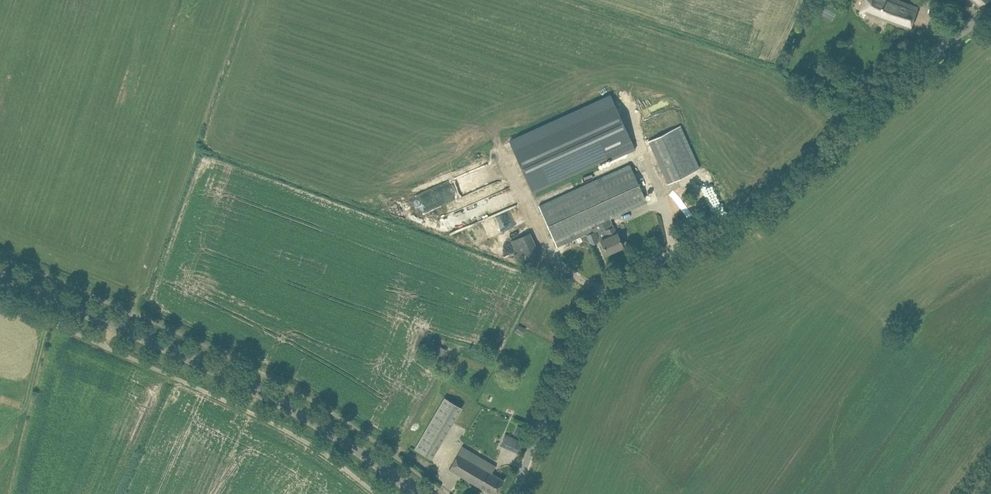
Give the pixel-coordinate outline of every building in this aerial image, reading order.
[(859,12),(911,30),(919,6),(901,0),(864,0),(859,12)] [(982,10),(990,0),(972,0),(982,10)] [(635,149),(616,107),(515,153),(532,191),(608,157),(609,161),(635,149)] [(680,125),(647,140),(667,182),(699,168),(680,125)] [(591,244),(601,240),(606,253),(623,246),(617,233),(610,218),(647,201),(630,164),(538,206),(557,247),(586,233),(591,244)] [(497,230),(517,221),(511,207),(519,204),(512,186),(468,204),(472,215),(466,217),(469,225),(491,216),(497,230)] [(510,241),(520,263),(540,255),(530,232),(510,241)] [(432,458),(453,422),(461,406),(443,396),(413,447),(432,458)] [(524,442),(505,434),(500,445),(519,454),(524,442)] [(492,493),(495,493),(504,480),(492,473),(495,466),(462,447),(449,469),(492,493)]
